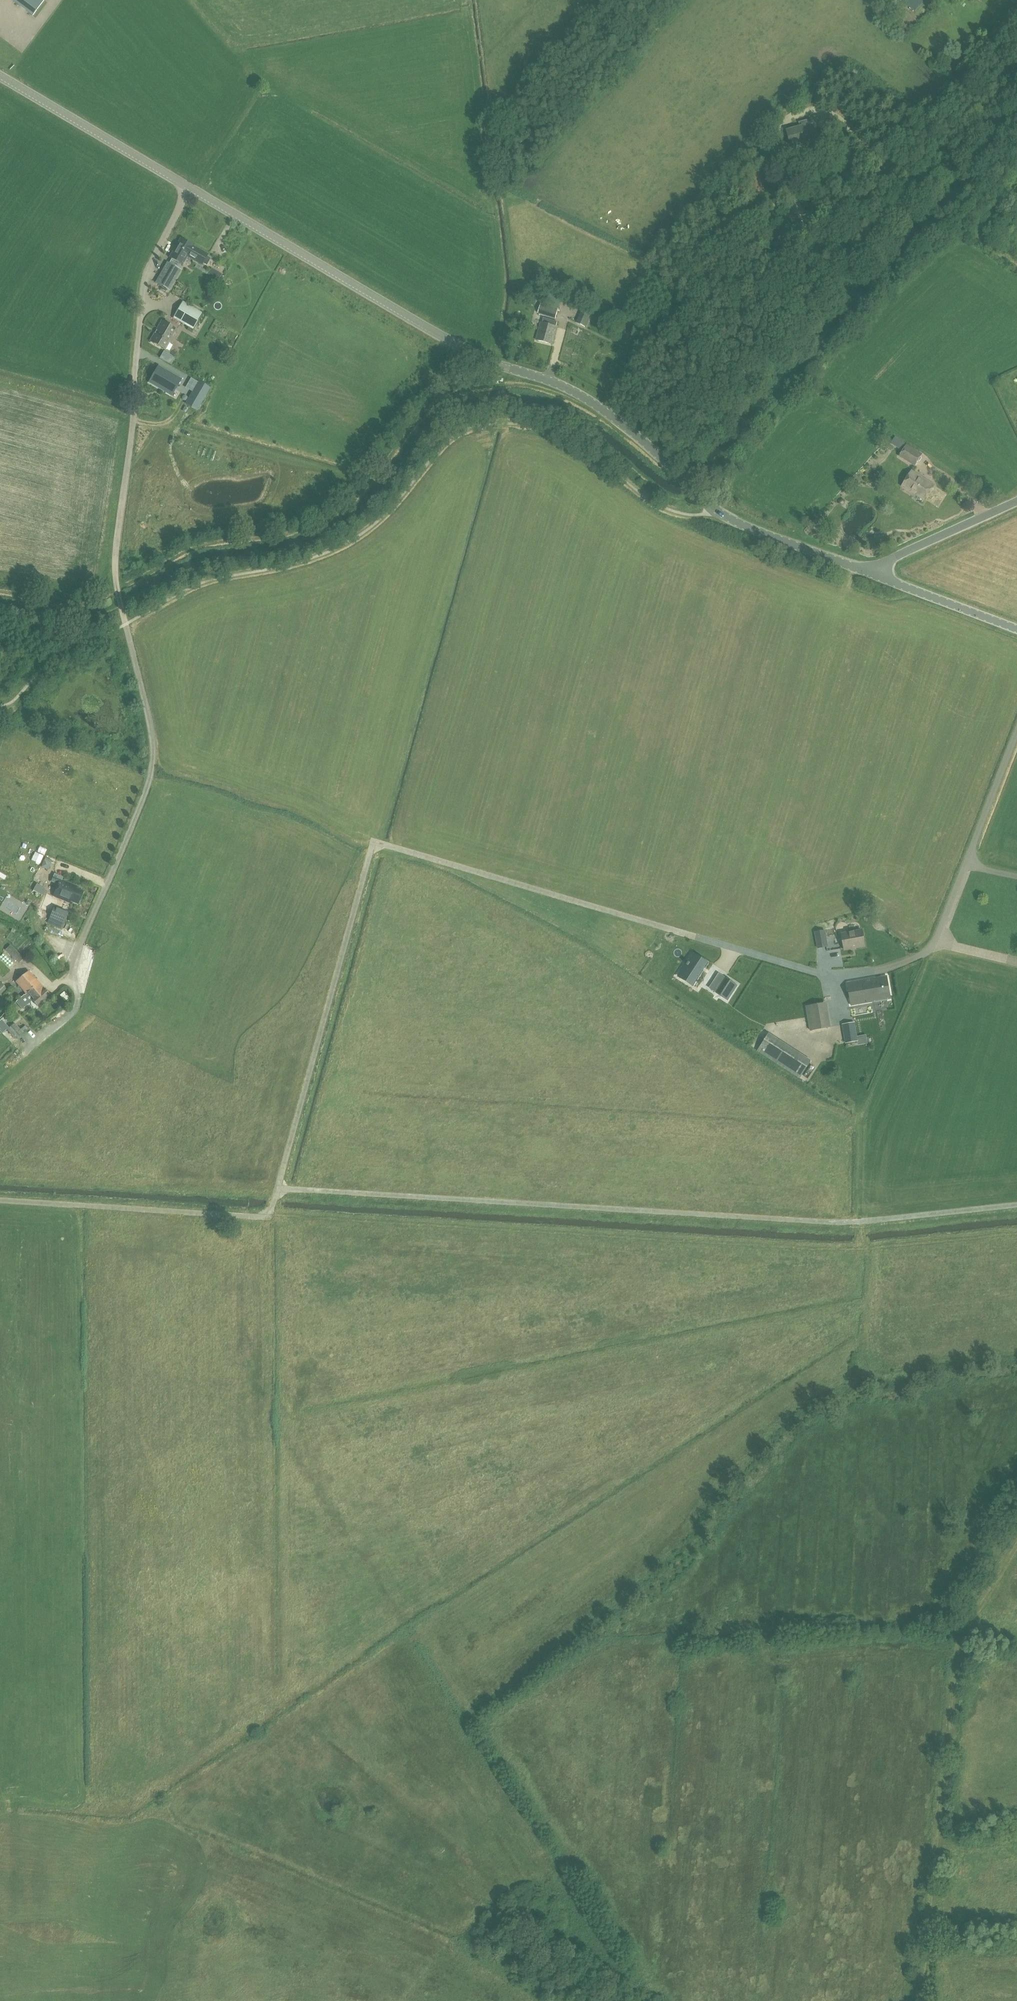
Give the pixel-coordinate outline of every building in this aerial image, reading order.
[(33,16),(45,0),(11,0),(33,16)] [(1003,17),(1009,5),(1003,2),(996,14),(1003,17)] [(814,128),(811,119),(799,122),(800,127),(788,130),(791,140),(796,138),(798,146),(817,140),(814,128)] [(768,149),(758,152),(763,170),(773,167),(768,149)] [(202,265),(203,263),(207,266),(211,258),(207,256),(208,254),(181,239),(170,258),(183,265),(188,256),(196,260),(196,261),(202,265)] [(168,262),(156,282),(170,291),(182,270),(168,262)] [(215,271),(213,276),(218,279),(221,274),(215,271)] [(194,330),(204,313),(181,300),(171,317),(194,330)] [(538,313),(555,318),(558,308),(546,305),(541,303),(538,313)] [(576,323),(585,327),(591,313),(583,309),(576,323)] [(544,318),(542,323),(541,322),(537,340),(552,344),(557,326),(556,326),(557,321),(555,321),(544,318)] [(175,333),(177,329),(162,321),(156,330),(157,330),(155,333),(150,341),(165,350),(166,349),(164,349),(168,342),(169,343),(173,336),(175,333)] [(622,342),(623,330),(615,330),(614,342),(622,342)] [(156,370),(149,382),(161,389),(175,389),(181,379),(163,369),(161,373),(156,370)] [(193,372),(187,382),(196,387),(201,377),(193,372)] [(196,410),(209,388),(199,382),(186,404),(196,410)] [(899,457),(915,467),(923,454),(908,444),(899,457)] [(925,499),(934,485),(922,478),(921,480),(911,473),(902,487),(914,494),(915,492),(925,499)] [(44,859),(41,866),(48,869),(52,862),(51,862),(52,859),(46,857),(45,859),(44,859)] [(78,903),(83,891),(76,888),(77,886),(61,879),(63,876),(54,873),(51,881),(58,883),(53,896),(70,903),(71,901),(78,903)] [(31,887),(25,900),(34,905),(40,891),(31,887)] [(64,924),(69,912),(54,906),(50,918),(64,924)] [(8,926),(6,933),(11,935),(14,928),(8,926)] [(842,934),(845,950),(865,946),(862,930),(842,934)] [(818,948),(828,946),(825,931),(815,932),(818,948)] [(828,935),(830,943),(840,939),(837,931),(828,935)] [(697,947),(699,940),(682,935),(680,942),(697,947)] [(19,963),(24,958),(10,945),(5,950),(19,963)] [(696,981),(708,963),(691,952),(685,961),(688,963),(687,965),(688,966),(683,973),(680,978),(693,986),(696,981)] [(27,993),(25,995),(17,1001),(23,1008),(33,999),(38,1005),(50,995),(29,971),(17,981),(27,993)] [(888,999),(891,999),(887,976),(847,983),(851,1006),(874,1002),(875,1002),(875,1001),(887,999),(887,1000),(888,1000),(888,999)] [(716,993),(728,1000),(737,985),(726,978),(716,993)] [(64,991),(60,995),(65,1001),(69,997),(64,991)] [(895,1013),(890,1012),(890,1004),(873,1002),(872,1014),(889,1015),(888,1023),(894,1024),(895,1013)] [(9,1007),(13,1013),(19,1009),(14,1003),(9,1007)] [(827,1016),(808,1019),(810,1030),(829,1027),(827,1016)] [(23,1032),(20,1029),(14,1023),(7,1029),(16,1039),(23,1033),(23,1032)] [(843,1025),(846,1043),(857,1041),(854,1023),(856,1035),(845,1037),(843,1025)] [(800,1078),(811,1061),(769,1034),(759,1051),(800,1078)]
